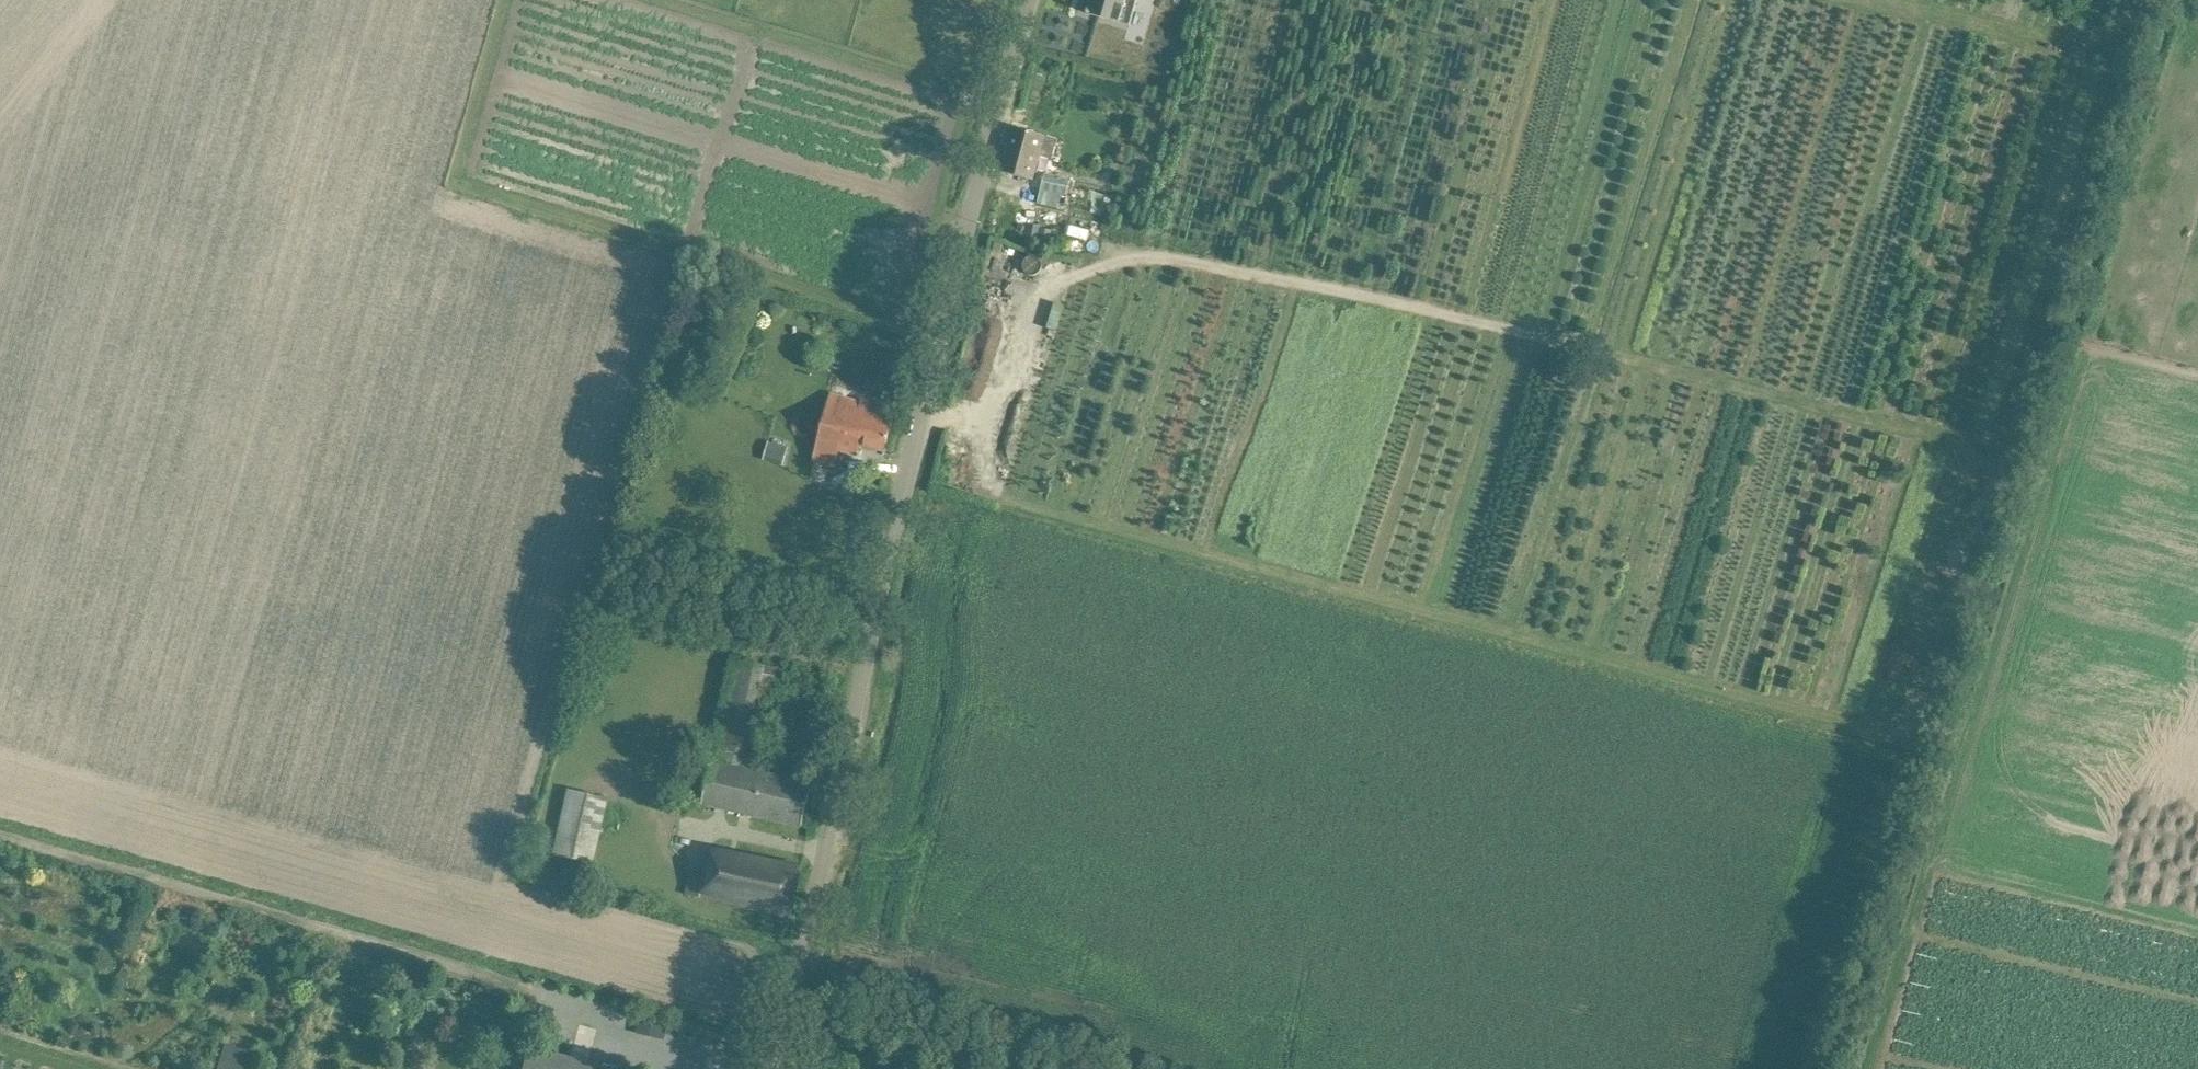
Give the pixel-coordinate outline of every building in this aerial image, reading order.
[(1119,23),(1129,25),(1136,0),(1090,0),(1086,13),(1107,19),(1119,23)] [(1045,136),(1013,127),(1001,172),(1032,181),(1040,156),(1051,159),(1057,141),(1045,138),(1045,136)] [(1063,209),(1070,181),(1044,175),(1037,203),(1063,209)] [(1027,223),(1024,236),(1048,241),(1051,228),(1027,223)] [(880,409),(865,406),(865,405),(861,404),(830,396),(813,464),(835,469),(839,451),(857,455),(859,445),(886,451),(893,418),(879,415),(880,409)] [(777,668),(756,664),(733,659),(701,804),(802,827),(812,784),(754,771),(777,668)] [(607,798),(568,789),(553,856),(593,865),(607,798)] [(789,919),(800,868),(711,851),(704,877),(690,874),(686,896),(789,919)] [(603,1068),(528,1048),(523,1068),(608,1068),(603,1068)]
